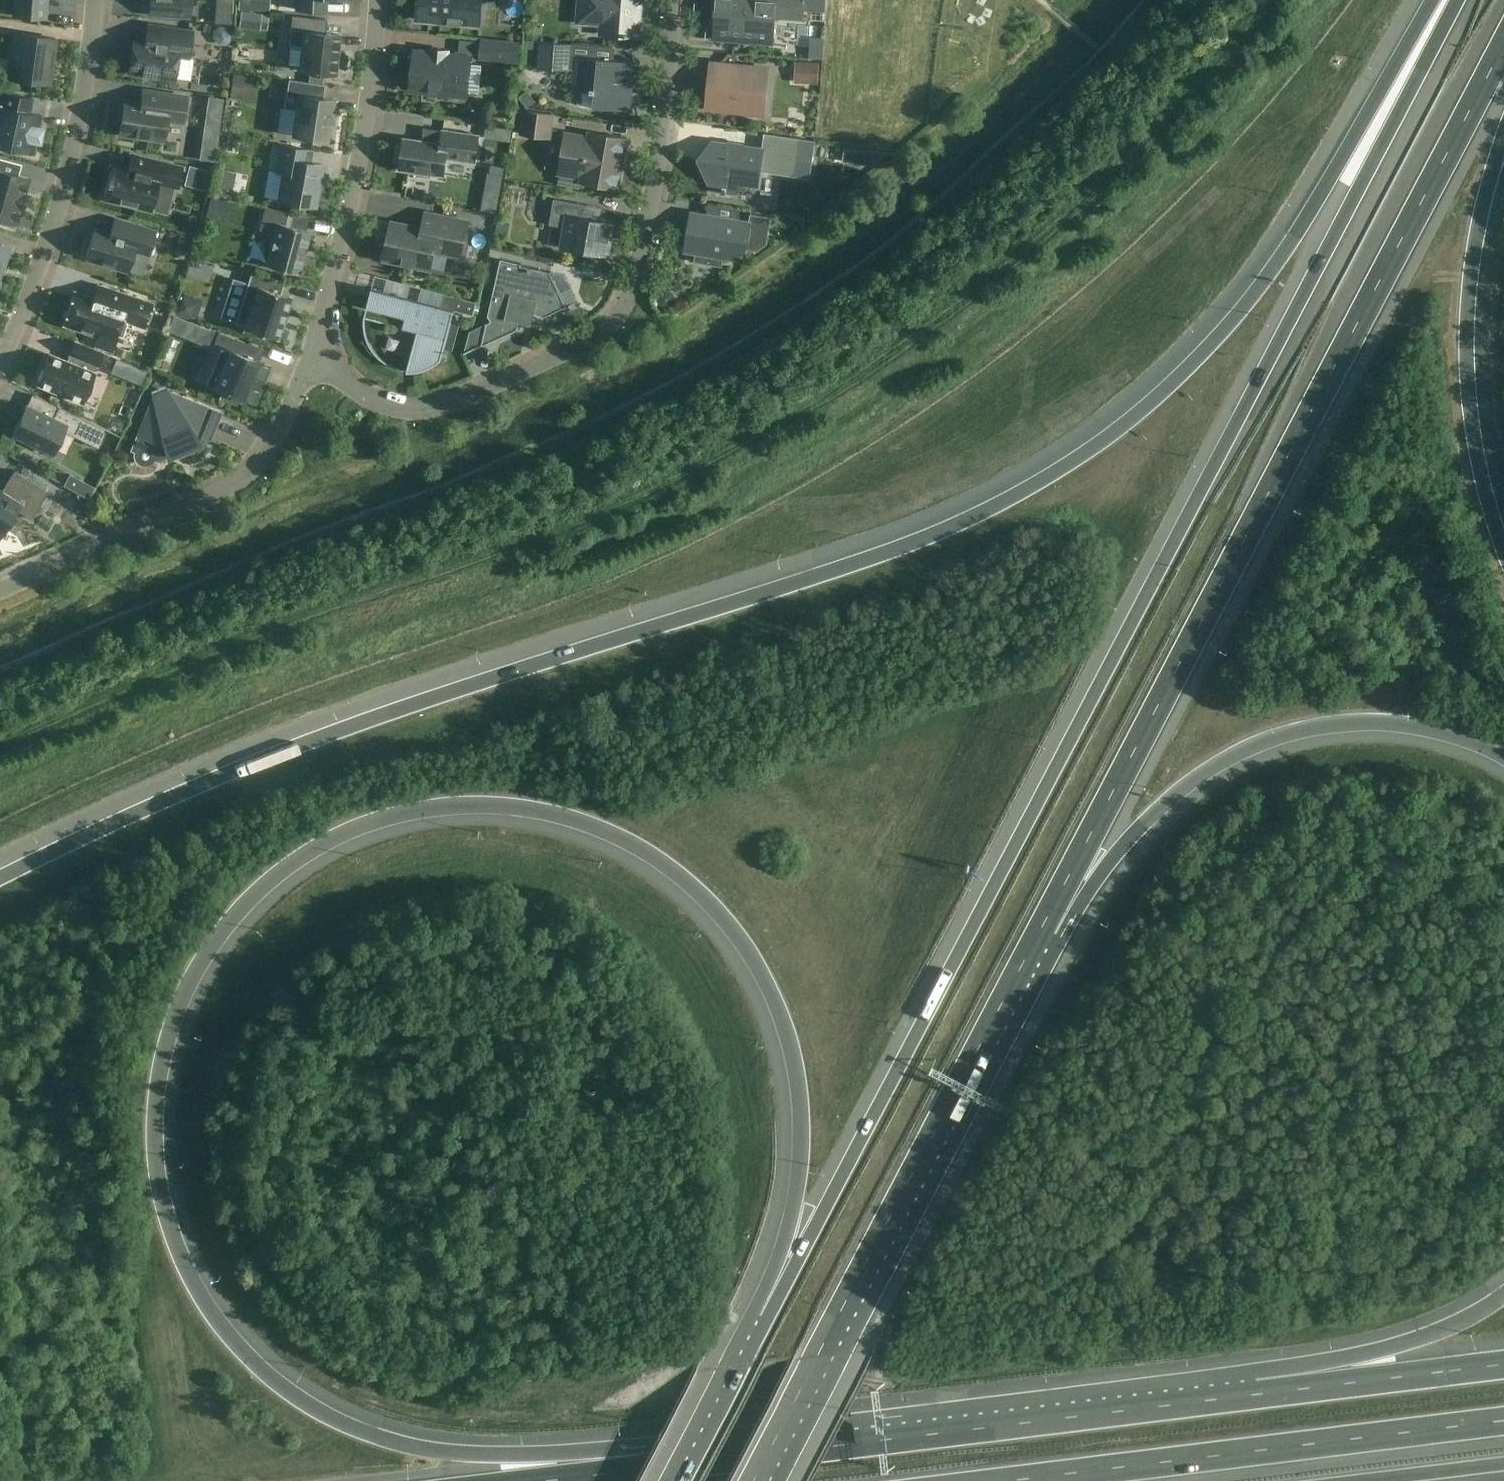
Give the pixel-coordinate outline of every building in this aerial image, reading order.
[(13,15),(45,18),(47,0),(15,0),(13,15)] [(149,14),(190,16),(191,0),(150,0),(149,14)] [(296,10),(325,11),(326,0),(297,0),(296,10)] [(481,0),(419,0),(418,19),(479,24),(481,0)] [(638,37),(639,14),(640,14),(641,2),(640,2),(640,0),(580,0),(579,21),(603,23),(602,34),(638,37)] [(804,0),(716,0),(713,39),(773,44),(775,17),(803,19),(804,0)] [(302,45),(299,71),(335,74),(339,35),(325,33),(327,19),(292,16),(289,44),(302,45)] [(192,31),(162,27),(148,24),(145,41),(133,40),(129,72),(174,78),(174,77),(190,80),(193,58),(188,57),(192,31)] [(452,43),(477,40),(476,27),(450,31),(452,43)] [(9,78),(51,84),(54,63),(50,62),(51,55),(53,55),(55,38),(15,32),(9,78)] [(483,40),(481,57),(517,61),(518,43),(483,40)] [(570,57),(571,43),(540,41),(538,68),(569,70),(569,68),(574,69),(572,90),(594,92),(593,107),(630,111),(635,62),(576,56),(575,57),(570,57)] [(430,53),(415,51),(413,70),(409,69),(408,83),(412,84),(411,89),(450,93),(449,99),(455,101),(460,101),(465,100),(471,57),(447,55),(447,51),(431,49),(430,53)] [(819,62),(796,60),(794,81),(818,82),(819,62)] [(706,107),(752,112),(764,113),(768,69),(711,63),(709,79),(711,79),(710,90),(708,89),(706,107)] [(292,135),(328,141),(334,99),(322,98),(324,85),(288,79),(284,108),(296,110),(292,135)] [(186,96),(161,93),(143,90),(141,104),(124,102),(123,104),(120,104),(118,119),(121,119),(119,133),(163,140),(166,119),(183,121),(186,96)] [(33,153),(35,141),(39,141),(42,128),(38,127),(41,114),(29,112),(32,98),(0,91),(0,150),(4,150),(5,147),(33,153)] [(554,113),(523,109),(520,135),(551,139),(554,113)] [(475,161),(479,135),(443,130),(441,143),(404,138),(403,147),(399,146),(397,160),(401,160),(400,169),(417,171),(416,175),(430,177),(430,173),(444,175),(447,157),(475,161)] [(565,133),(561,159),(559,172),(582,176),(581,181),(617,187),(625,138),(590,132),(589,137),(565,133)] [(764,133),(764,134),(770,135),(768,150),(712,142),(706,150),(700,158),(703,168),(707,177),(717,179),(715,190),(732,193),(734,181),(758,185),(760,171),(795,176),(801,138),(764,133)] [(284,173),(279,200),(315,207),(323,164),(310,162),(312,150),(282,145),(277,172),(284,173)] [(183,167),(153,160),(131,154),(127,170),(111,165),(103,198),(151,210),(156,192),(171,190),(172,185),(178,187),(183,167)] [(16,222),(20,207),(22,208),(26,194),(24,194),(28,178),(0,170),(0,218),(16,222)] [(483,194),(480,210),(496,213),(498,197),(483,194)] [(554,199),(550,224),(567,227),(563,247),(606,255),(612,223),(582,218),(584,204),(554,199)] [(288,213),(265,207),(259,229),(275,234),(267,265),(298,273),(309,231),(285,224),(288,213)] [(749,222),(691,212),(684,251),(696,253),(695,261),(722,266),(723,258),(732,259),(746,249),(757,251),(767,244),(771,217),(750,214),(749,222)] [(391,222),(384,258),(431,267),(435,250),(461,256),(468,222),(425,213),(422,229),(391,222)] [(156,231),(127,222),(114,218),(109,233),(94,228),(85,258),(128,271),(135,250),(149,254),(156,231)] [(498,219),(495,234),(507,237),(510,222),(498,219)] [(10,247),(0,243),(0,274),(10,247)] [(464,354),(482,345),(518,328),(518,327),(519,320),(531,323),(533,314),(542,316),(543,317),(566,306),(550,272),(521,265),(521,263),(501,259),(488,316),(488,317),(490,321),(485,323),(470,331),(464,354)] [(579,267),(576,277),(594,281),(596,271),(579,267)] [(251,271),(235,322),(244,325),(244,327),(278,338),(291,297),(275,292),(279,280),(251,271)] [(446,293),(442,306),(372,288),(367,308),(406,318),(403,328),(417,332),(407,370),(415,370),(418,370),(422,369),(425,368),(429,367),(432,365),(435,364),(438,362),(441,359),(454,310),(474,315),(478,302),(446,293)] [(144,327),(153,303),(113,289),(109,303),(74,291),(63,324),(98,337),(95,346),(112,351),(123,320),(144,327)] [(182,336),(188,321),(174,315),(167,330),(182,336)] [(217,347),(210,363),(203,381),(255,403),(269,366),(258,362),(264,348),(219,333),(214,345),(217,347)] [(66,361),(49,354),(37,384),(82,402),(102,352),(75,341),(66,361)] [(154,396),(132,449),(135,451),(135,455),(136,459),(139,462),(143,464),(147,464),(151,462),(153,458),(157,460),(162,446),(171,443),(177,458),(194,451),(192,445),(200,442),(199,441),(202,434),(210,437),(220,412),(167,390),(154,396)] [(99,446),(107,430),(35,395),(30,407),(26,405),(12,434),(53,454),(66,426),(77,431),(76,435),(99,446)] [(17,510),(31,519),(48,492),(13,470),(1,491),(0,490),(0,537),(17,510)]
